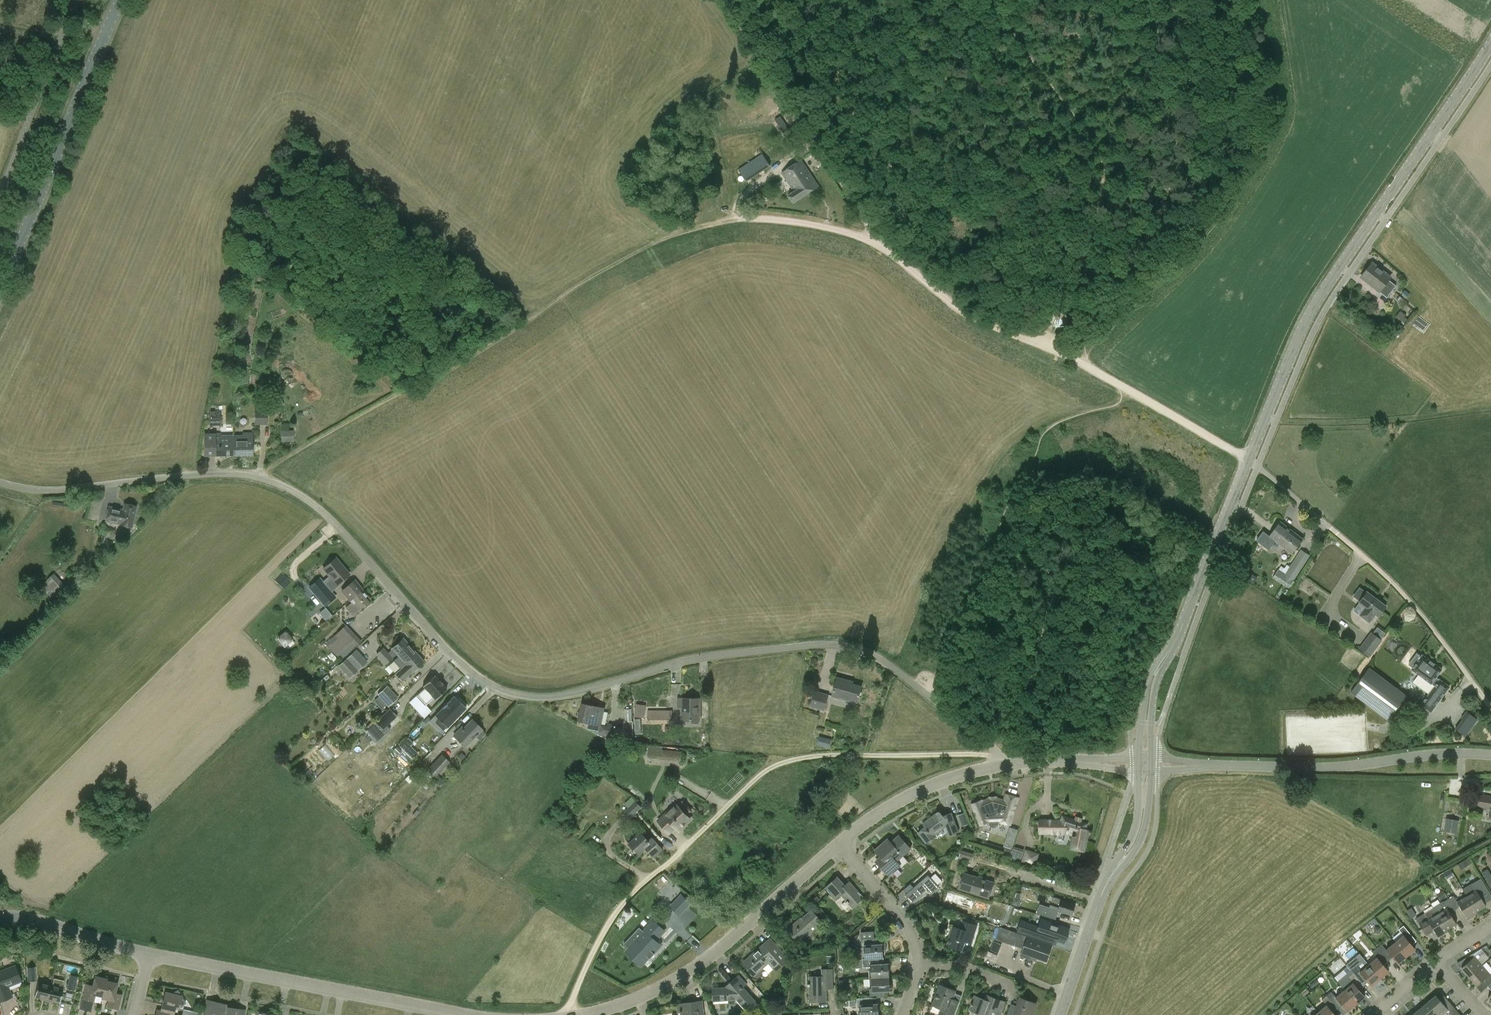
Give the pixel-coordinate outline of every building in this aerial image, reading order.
[(762,155),(742,168),(749,178),(769,165),(762,155)] [(793,203),(818,186),(801,160),(781,174),(794,192),(788,196),(793,203)] [(1388,280),(1390,278),(1372,263),(1361,277),(1387,298),(1396,286),(1388,280)] [(1406,315),(1400,311),(1396,317),(1402,321),(1406,315)] [(209,426),(221,426),(221,417),(223,417),(223,410),(210,410),(210,411),(209,411),(209,426)] [(267,425),(267,410),(254,410),(255,425),(267,425)] [(280,430),(279,441),(292,442),(293,430),(280,430)] [(242,436),(231,436),(232,455),(251,455),(251,434),(242,434),(242,436)] [(220,435),(204,435),(204,456),(232,455),(231,436),(220,436),(220,435)] [(112,510),(110,522),(120,524),(119,525),(132,528),(136,507),(124,504),(122,512),(112,510)] [(1269,550),(1275,542),(1291,554),(1303,539),(1279,522),(1269,536),(1263,532),(1256,540),(1269,550)] [(1301,550),(1285,574),(1278,569),(1272,578),(1288,589),(1310,556),(1301,550)] [(335,559),(323,569),(331,578),(329,580),(335,587),(349,575),(335,559)] [(78,571),(66,582),(73,589),(85,578),(78,571)] [(53,573),(46,580),(58,593),(65,586),(53,573)] [(354,581),(342,591),(352,603),(346,608),(352,614),(369,599),(354,581)] [(1367,591),(1366,592),(1360,587),(1353,596),(1359,601),(1368,608),(1362,616),(1369,622),(1375,613),(1378,616),(1386,605),(1367,591)] [(325,608),(319,613),(325,620),(332,615),(325,608)] [(361,641),(346,625),(325,644),(341,661),(361,641)] [(285,630),(275,637),(283,649),(293,642),(285,630)] [(1383,641),(1371,632),(1359,648),(1370,657),(1383,641)] [(395,654),(398,657),(393,661),(400,669),(417,654),(403,638),(387,652),(383,647),(375,654),(384,664),(395,654)] [(367,662),(356,650),(338,666),(349,678),(367,662)] [(1416,653),(1408,664),(1413,667),(1412,668),(1411,669),(1412,669),(1418,674),(1413,681),(1429,693),(1421,704),(1420,704),(1421,705),(1430,711),(1430,712),(1431,711),(1449,686),(1435,676),(1441,669),(1441,668),(1422,655),(1422,654),(1421,655),(1421,656),(1416,653)] [(423,661),(417,654),(400,669),(395,673),(402,681),(412,672),(423,661)] [(1368,668),(1367,669),(1351,691),(1350,692),(1351,692),(1387,719),(1388,720),(1388,719),(1405,697),(1405,696),(1404,696),(1368,669),(1368,668)] [(424,688),(416,696),(417,696),(425,704),(425,705),(426,705),(433,698),(435,700),(446,689),(442,684),(442,683),(442,684),(439,681),(439,680),(438,680),(434,675),(422,686),(424,688)] [(857,702),(861,687),(845,682),(846,680),(837,677),(832,695),(857,702)] [(398,698),(387,685),(377,695),(388,707),(398,698)] [(814,691),(810,707),(825,711),(829,694),(814,691)] [(447,728),(466,708),(453,695),(434,715),(447,728)] [(700,720),(700,698),(677,698),(677,707),(681,707),(681,720),(700,720)] [(582,703),(578,720),(588,723),(587,728),(596,730),(596,734),(599,735),(603,737),(604,736),(605,736),(607,726),(600,724),(604,708),(592,706),(582,703)] [(425,705),(425,704),(417,712),(424,718),(431,710),(426,705),(425,705)] [(644,718),(646,705),(636,704),(634,717),(644,718)] [(389,708),(375,722),(382,730),(397,717),(389,708)] [(672,710),(647,710),(647,719),(672,719),(672,710)] [(1455,728),(1455,729),(1465,736),(1477,719),(1467,713),(1467,712),(1466,713),(1467,713),(1455,728)] [(460,729),(453,736),(465,746),(481,729),(472,720),(461,731),(460,729)] [(607,726),(605,736),(610,738),(634,743),(633,724),(633,721),(632,721),(625,722),(624,722),(623,727),(608,723),(607,726)] [(413,730),(399,744),(408,752),(422,738),(413,730)] [(816,745),(829,749),(831,739),(819,736),(816,745)] [(396,755),(402,750),(398,744),(392,749),(396,755)] [(325,745),(320,749),(328,759),(333,755),(325,745)] [(681,751),(662,748),(648,746),(646,756),(679,761),(681,751)] [(442,754),(426,770),(435,778),(450,762),(442,754)] [(1010,825),(1018,798),(1005,794),(1004,800),(996,798),(989,798),(982,801),(981,800),(971,804),(980,826),(989,822),(990,825),(992,827),(994,827),(996,826),(997,824),(998,822),(1010,825)] [(1479,794),(1477,807),(1490,810),(1490,796),(1479,794)] [(625,811),(631,817),(642,807),(636,801),(625,811)] [(657,821),(669,833),(675,828),(678,830),(689,819),(686,815),(690,811),(682,801),(677,806),(676,805),(670,811),(669,810),(657,821)] [(949,836),(958,832),(951,813),(943,815),(940,812),(938,812),(936,812),(935,814),(922,824),(925,828),(918,833),(925,844),(946,827),(949,836)] [(1061,821),(1040,820),(1040,833),(1048,834),(1048,833),(1062,833),(1062,834),(1064,834),(1065,830),(1073,832),(1072,835),(1073,835),(1070,849),(1084,851),(1088,831),(1084,830),(1086,824),(1062,817),(1061,821)] [(1444,831),(1457,834),(1459,820),(1446,818),(1444,831)] [(1008,827),(1003,846),(1011,849),(1017,830),(1008,827)] [(646,849),(653,857),(662,849),(651,838),(648,841),(640,833),(628,844),(639,855),(646,849)] [(895,862),(910,849),(898,836),(890,843),(887,840),(875,850),(881,856),(876,861),(888,876),(899,866),(895,862)] [(959,857),(973,861),(976,848),(962,844),(959,857)] [(1024,850),(1013,846),(1009,860),(1020,863),(1024,850)] [(1487,869),(1482,873),(1489,884),(1490,882),(1490,876),(1487,869)] [(911,883),(905,889),(908,892),(906,894),(913,901),(928,888),(932,893),(940,886),(929,874),(915,886),(911,883)] [(988,898),(993,883),(963,874),(958,888),(988,898)] [(852,907),(863,897),(849,881),(845,885),(837,877),(825,887),(836,899),(840,894),(852,907)] [(1478,881),(1473,884),(1472,883),(1462,890),(1466,896),(1476,912),(1486,906),(1479,895),(1484,892),(1478,881)] [(690,903),(681,895),(677,899),(686,907),(690,903)] [(1466,896),(1457,902),(1453,896),(1448,899),(1455,910),(1460,907),(1467,919),(1477,913),(1476,912),(1466,896)] [(1039,905),(1036,913),(1055,919),(1058,911),(1072,916),(1076,904),(1053,897),(1049,908),(1039,905)] [(1433,908),(1447,930),(1456,924),(1450,913),(1455,910),(1448,899),(1443,902),(1442,901),(1433,907),(1433,908)] [(1422,929),(1430,925),(1438,937),(1448,931),(1447,930),(1433,908),(1424,914),(1416,919),(1422,929)] [(802,939),(822,922),(810,910),(788,930),(802,946),(806,943),(802,939)] [(1030,927),(1027,935),(1054,945),(1056,940),(1063,942),(1068,929),(1041,920),(1038,930),(1030,927)] [(970,943),(976,925),(962,921),(960,929),(953,927),(947,945),(961,950),(964,941),(970,943)] [(645,933),(629,951),(642,963),(648,957),(650,959),(655,954),(653,952),(659,945),(654,941),(663,931),(653,922),(644,932),(645,933)] [(1403,936),(1395,943),(1406,956),(1415,949),(1410,943),(1414,939),(1412,936),(1411,936),(1403,926),(1398,930),(1403,936)] [(1046,961),(1051,946),(999,928),(995,940),(1023,949),(1021,955),(1034,960),(1035,958),(1046,961)] [(865,959),(878,958),(883,958),(883,950),(886,950),(886,943),(877,944),(876,938),(877,938),(874,938),(874,931),(861,932),(862,948),(864,948),(865,959)] [(993,941),(990,950),(997,953),(1001,944),(993,941)] [(775,970),(788,959),(773,942),(767,948),(764,944),(743,963),(754,975),(768,962),(775,970)] [(1388,961),(1392,958),(1398,964),(1406,956),(1395,943),(1386,950),(1381,944),(1377,948),(1388,961)] [(1389,971),(1383,965),(1388,961),(1377,948),(1372,952),(1377,958),(1368,965),(1380,979),(1389,971)] [(1332,968),(1342,961),(1338,956),(1328,963),(1332,968)] [(1461,968),(1469,977),(1482,965),(1474,956),(1461,968)] [(870,967),(871,978),(889,977),(889,963),(878,963),(878,958),(865,959),(862,959),(863,968),(870,967)] [(1469,977),(1476,986),(1482,981),(1487,986),(1490,982),(1490,967),(1486,962),(1482,965),(1469,977)] [(1380,979),(1368,965),(1360,972),(1355,967),(1350,971),(1352,973),(1361,984),(1366,980),(1371,986),(1380,979)] [(12,997),(8,987),(21,982),(15,966),(0,971),(0,1002),(12,997)] [(27,981),(35,981),(35,967),(27,967),(27,981)] [(1347,967),(1343,970),(1349,977),(1352,973),(1350,971),(1347,967)] [(822,975),(809,976),(809,984),(807,984),(807,986),(809,985),(809,1003),(827,1003),(826,988),(833,987),(832,968),(822,968),(822,975)] [(1333,976),(1336,980),(1345,975),(1342,970),(1333,976)] [(1365,997),(1359,991),(1364,987),(1361,984),(1352,973),(1348,977),(1353,983),(1344,990),(1356,1004),(1365,997)] [(70,975),(67,988),(75,990),(78,977),(70,975)] [(749,1014),(759,1006),(743,988),(746,985),(738,975),(731,981),(731,988),(712,990),(713,1001),(736,999),(749,1014)] [(101,999),(102,999),(106,979),(95,976),(92,988),(85,987),(82,999),(93,1002),(95,995),(101,996),(101,999)] [(871,989),(869,989),(870,998),(873,998),(878,997),(878,998),(882,997),(881,991),(890,991),(889,977),(871,978),(871,989)] [(107,979),(106,979),(102,999),(108,1000),(107,1007),(118,1010),(121,997),(114,995),(117,983),(106,980),(107,979)] [(41,1000),(46,1001),(50,985),(37,982),(34,997),(41,999),(41,1000)] [(63,988),(50,985),(46,1001),(51,1002),(52,1001),(59,1003),(63,988)] [(959,1001),(953,999),(956,991),(940,985),(933,1003),(942,1006),(938,1014),(954,1014),(959,1001)] [(1337,1009),(1342,1005),(1347,1011),(1356,1004),(1344,990),(1336,998),(1331,992),(1326,996),(1337,1009)] [(156,1012),(170,1014),(173,1014),(174,1009),(178,1010),(181,997),(165,993),(160,1012),(156,1011),(156,1012)] [(1005,1002),(986,995),(984,999),(974,995),(969,1010),(979,1013),(979,1014),(1000,1014),(1005,1002)] [(1428,1002),(1436,1013),(1438,1014),(1442,1014),(1448,1010),(1435,995),(1428,1002)] [(1337,1009),(1326,996),(1322,1000),(1326,1005),(1318,1012),(1320,1014),(1335,1014),(1333,1013),(1337,1009)] [(864,998),(857,999),(857,1007),(860,1007),(860,1014),(879,1014),(878,1003),(873,1004),(873,998),(870,998),(864,998)] [(1007,1014),(1032,1014),(1036,1004),(1020,998),(1016,1010),(1010,1008),(1007,1014)] [(226,1004),(212,1001),(211,1010),(205,1009),(204,1014),(224,1014),(226,1004)] [(701,1001),(677,1004),(678,1013),(680,1012),(681,1014),(703,1014),(701,1001)] [(1417,1008),(1423,1014),(1433,1014),(1436,1013),(1428,1002),(1425,1004),(1423,1003),(1417,1008)] [(226,1004),(224,1014),(237,1014),(238,1009),(232,1008),(233,1006),(226,1004)]
